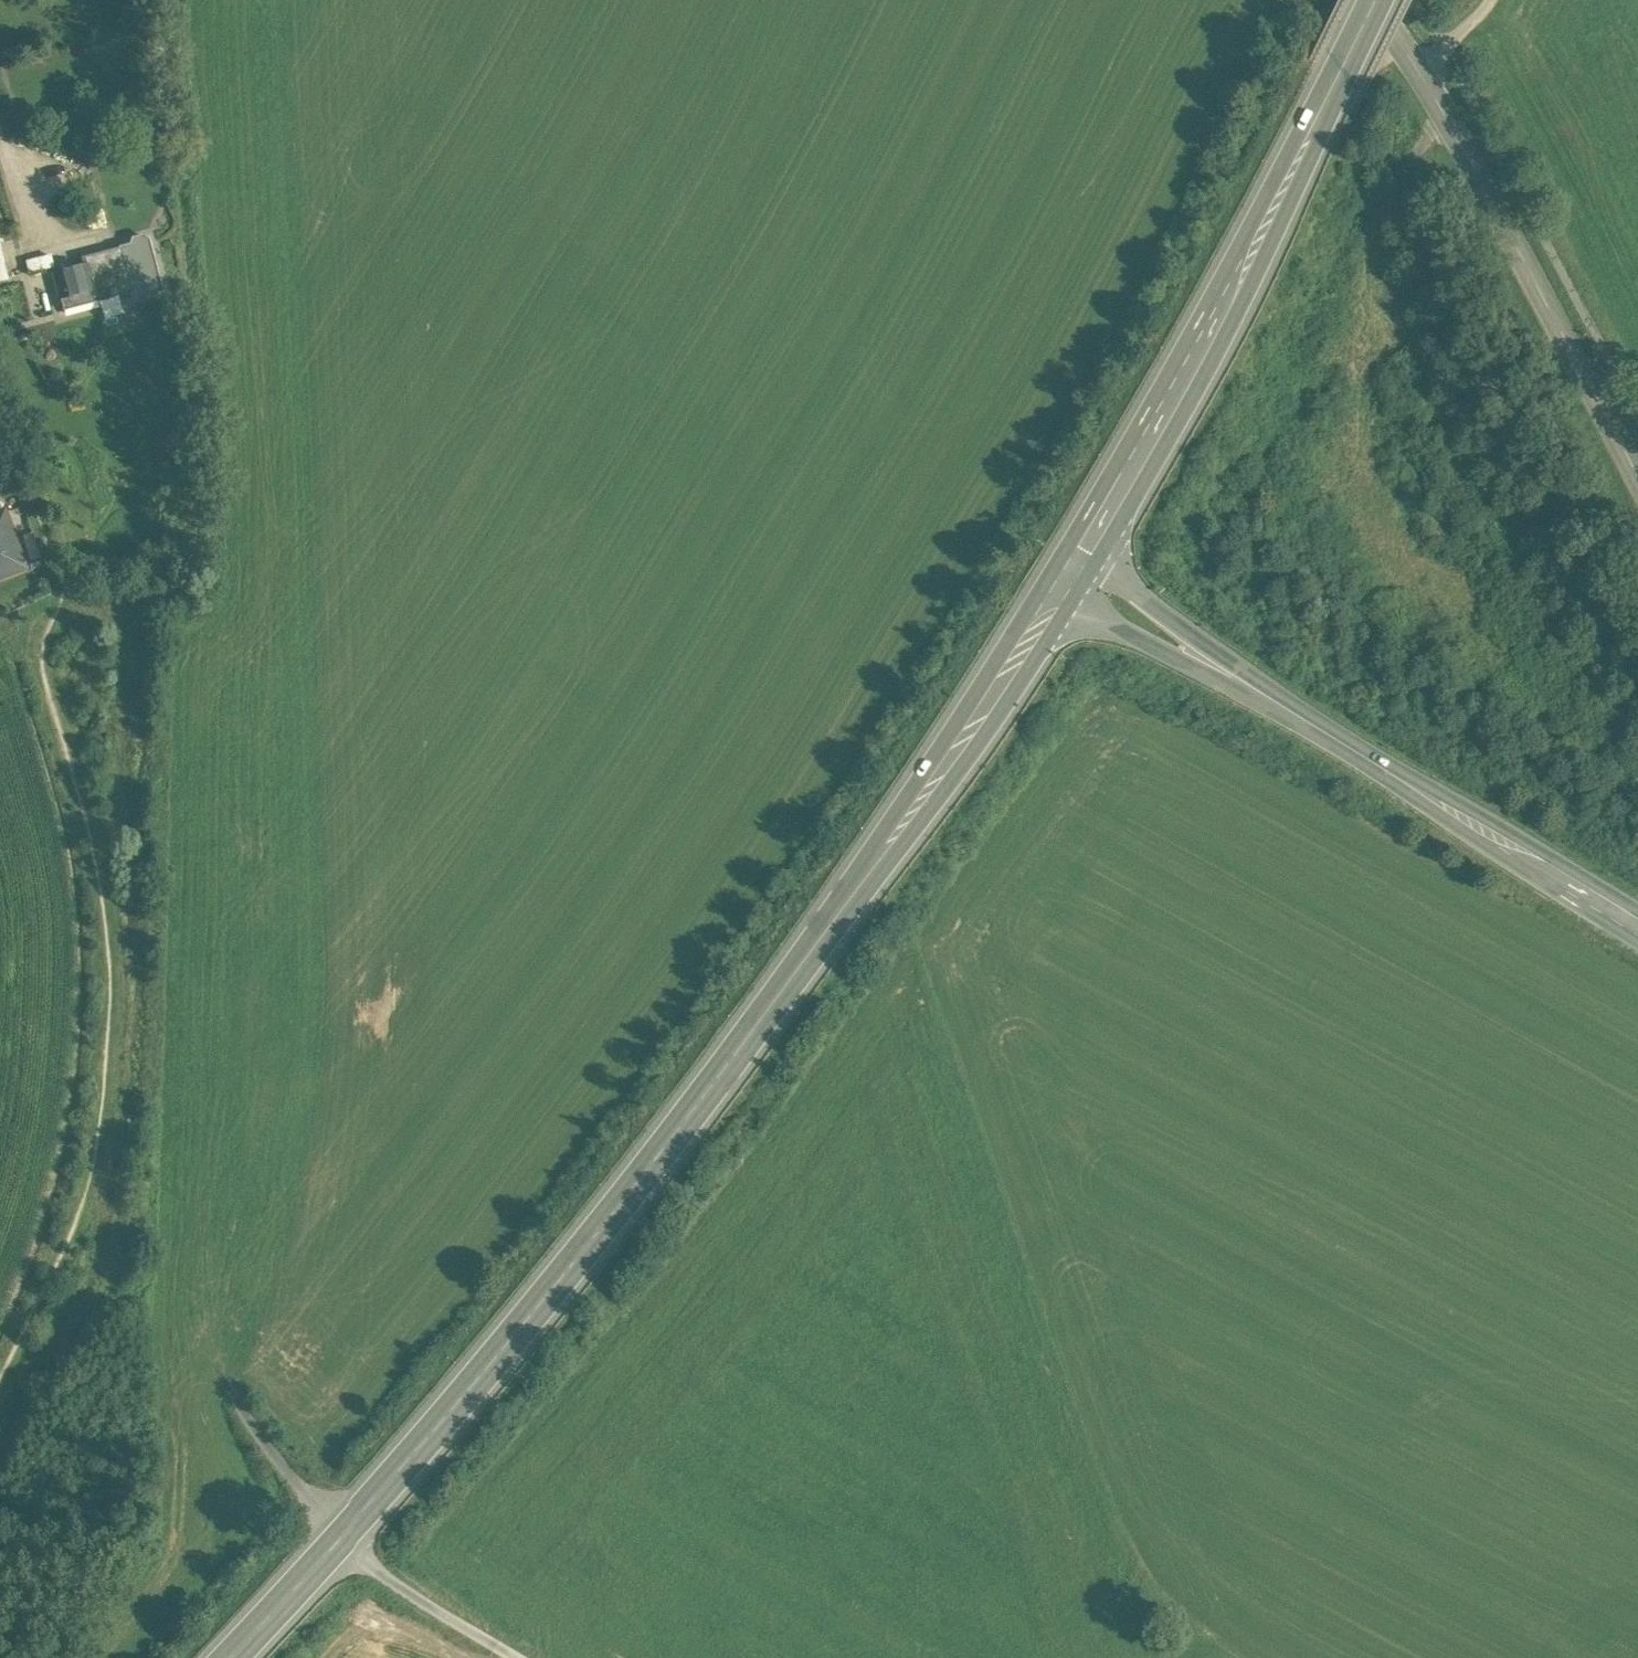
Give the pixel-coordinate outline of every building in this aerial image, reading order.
[(120,248),(86,257),(88,264),(54,273),(64,309),(65,309),(65,312),(99,303),(97,296),(112,292),(112,294),(115,293),(115,291),(130,287),(133,297),(161,290),(148,240),(143,235),(133,238),(131,244),(120,247),(120,248)] [(0,512),(0,576),(25,567),(4,511),(0,512)]
